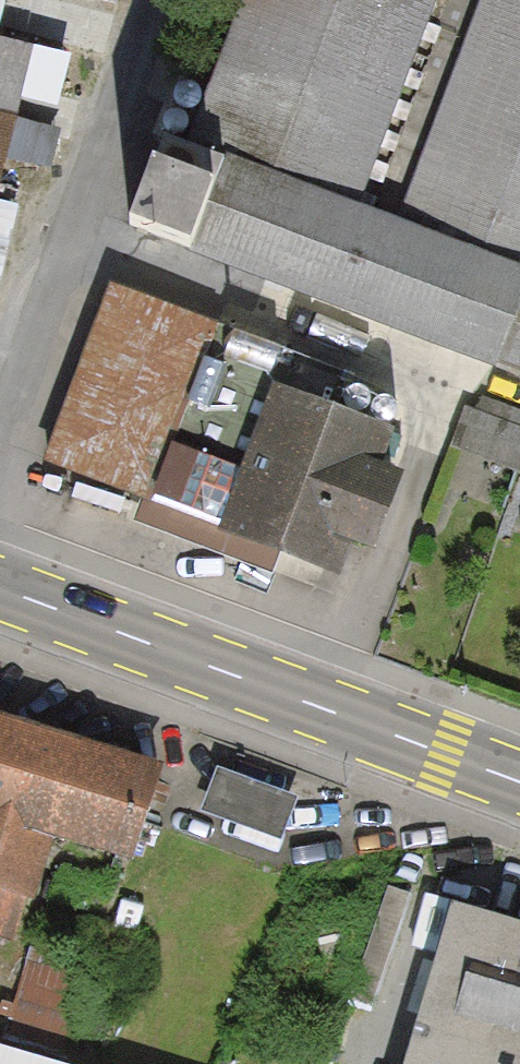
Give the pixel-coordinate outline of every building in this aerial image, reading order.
[(131,239),(519,384),(519,0),(493,0),(412,215),(369,199),(443,0),(264,0),(213,137),(174,122),(131,239)] [(18,115),(36,44),(0,35),(0,110),(18,115)] [(18,115),(0,110),(0,185),(18,115)] [(24,123),(23,161),(58,162),(59,124),(24,123)] [(309,346),(116,278),(40,494),(290,582),(301,551),(360,571),(372,536),(407,548),(432,477),(408,469),(421,431),(295,386),(309,346)] [(28,734),(0,841),(0,947),(40,959),(70,829),(153,850),(174,772),(28,734)] [(217,766),(201,808),(280,838),(296,795),(217,766)] [(408,1063),(519,1063),(519,915),(457,897),(408,1063)] [(40,959),(17,1037),(79,1055),(102,977),(40,959)] [(0,1040),(0,1063),(78,1063),(0,1040)]
